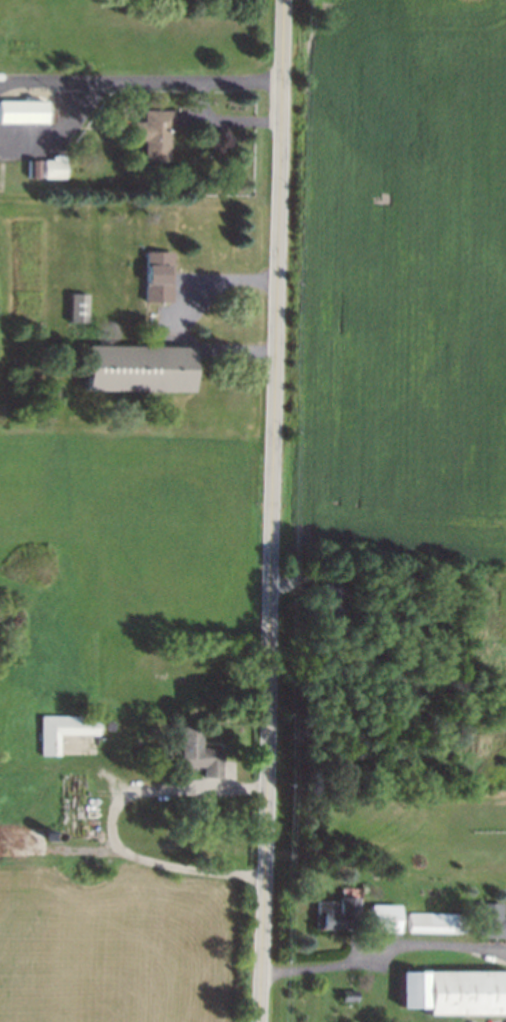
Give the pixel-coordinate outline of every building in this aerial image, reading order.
[(48,124),(48,101),(0,101),(0,124),(48,124)] [(175,110),(145,110),(144,121),(135,121),(134,140),(144,140),(144,160),(170,160),(170,131),(174,131),(175,110)] [(66,156),(66,178),(44,179),(45,160),(54,160),(54,156),(66,156)] [(42,160),(42,177),(31,177),(31,160),(42,160)] [(173,302),(174,251),(147,251),(146,301),(173,302)] [(71,322),(88,322),(89,294),(72,293),(71,322)] [(196,347),(195,391),(89,391),(91,346),(196,347)] [(100,717),(100,736),(61,735),(61,757),(42,757),(42,716),(100,717)] [(182,733),(184,775),(218,777),(217,733),(182,733)] [(316,928),(357,929),(358,897),(340,896),(340,912),(335,912),(335,900),(316,900),(316,928)] [(504,917),(504,903),(479,903),(480,938),(505,937),(505,917),(504,917)] [(400,905),(372,904),(371,931),(399,931),(400,905)] [(408,931),(457,932),(457,913),(409,912),(408,931)] [(401,971),(401,1007),(427,1007),(428,972),(401,971)] [(429,1016),(505,1017),(505,974),(430,973),(429,1016)] [(343,1001),(357,1001),(357,990),(343,990),(343,1001)]
